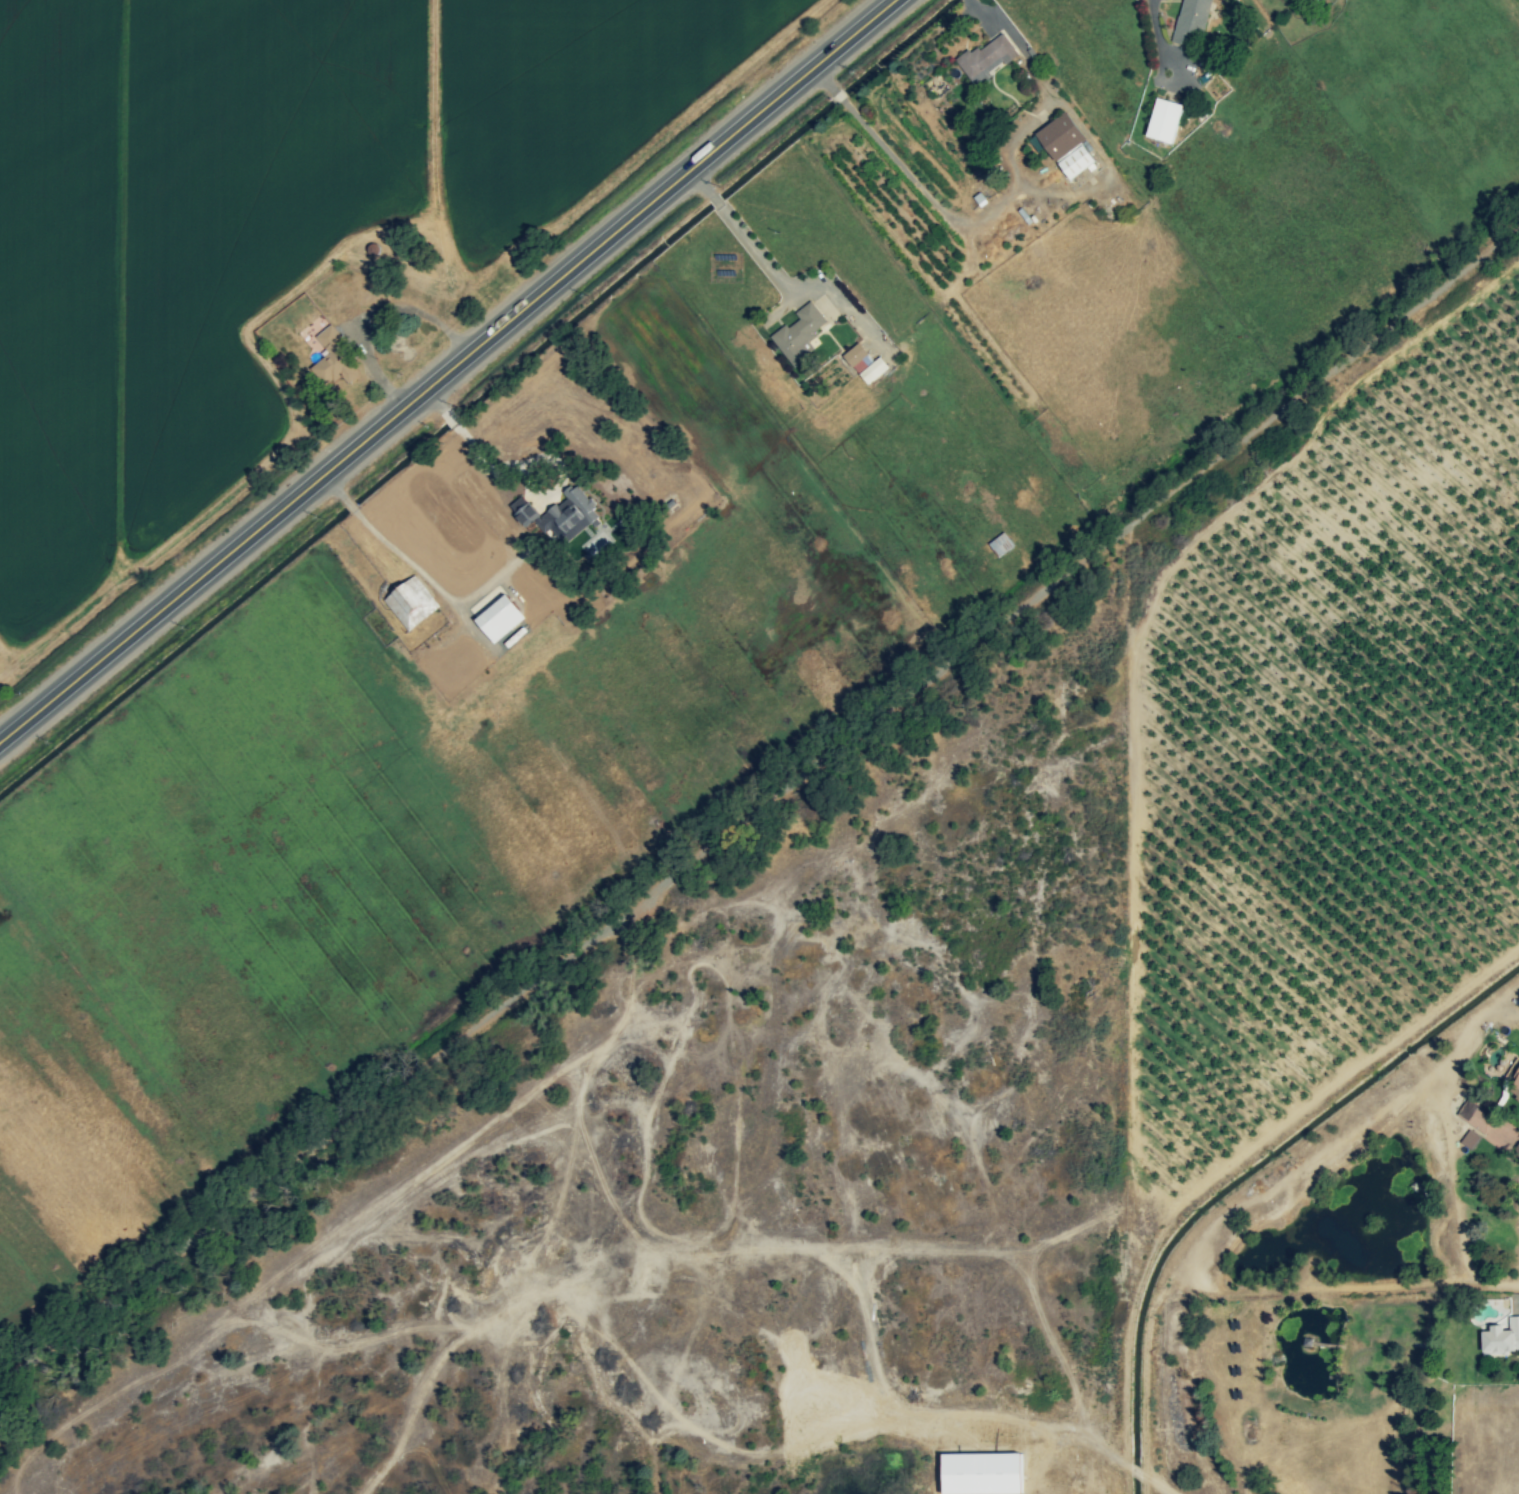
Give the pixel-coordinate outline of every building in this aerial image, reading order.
[(1187,48),(1194,22),(1204,24),(1210,0),(1181,0),(1170,44),(1187,48)] [(956,63),(972,86),(1003,66),(1003,65),(1017,56),(1001,32),(956,63)] [(1143,139),(1170,146),(1181,106),(1154,99),(1143,139)] [(1032,135),(1052,165),(1084,143),(1064,113),(1032,135)] [(1094,167),(1083,147),(1055,163),(1066,182),(1094,167)] [(793,314),(798,320),(786,329),(784,325),(769,337),(791,366),(808,353),(800,343),(826,324),(809,302),(793,314)] [(308,364),(325,388),(340,376),(346,384),(356,377),(336,348),(343,344),(330,325),(313,337),(324,353),(308,364)] [(871,363),(858,343),(841,355),(854,374),(871,363)] [(866,387),(888,369),(877,357),(856,375),(866,387)] [(562,546),(596,518),(589,510),(592,508),(573,484),(561,494),(564,497),(539,517),(562,546)] [(536,516),(521,499),(507,512),(522,528),(536,516)] [(437,610),(414,575),(381,598),(404,632),(437,610)] [(489,644),(522,621),(504,595),(471,618),(489,644)] [(1511,1088),(1517,1091),(1512,1101),(1518,1104),(1518,1071),(1511,1088)] [(1455,1114),(1482,1138),(1495,1123),(1468,1099),(1455,1114)] [(1507,1318),(1507,1328),(1487,1329),(1487,1334),(1479,1334),(1479,1354),(1518,1352),(1518,1317),(1507,1318)]
